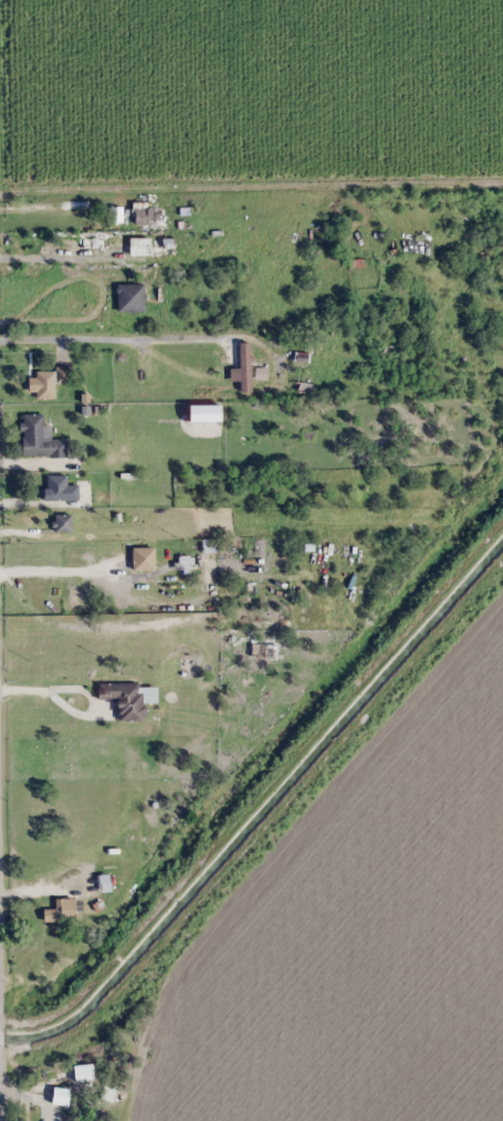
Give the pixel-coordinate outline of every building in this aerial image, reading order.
[(131,223),(164,223),(164,207),(131,207),(131,223)] [(110,239),(84,239),(84,252),(110,252),(110,239)] [(145,311),(145,284),(118,284),(118,312),(145,311)] [(309,351),(291,351),(291,390),(309,390),(309,351)] [(270,362),(248,360),(246,379),(269,382),(270,362)] [(36,369),(36,399),(56,399),(56,382),(70,382),(70,369),(36,369)] [(45,441),(45,415),(22,415),(22,457),(68,457),(68,441),(45,441)] [(69,475),(45,475),(45,501),(81,501),(81,484),(69,484),(69,475)] [(72,531),(72,515),(55,515),(55,531),(72,531)] [(205,540),(205,552),(218,552),(218,540),(205,540)] [(173,599),(181,599),(181,557),(173,557),(173,599)] [(159,684),(99,684),(99,700),(119,700),(119,721),(146,721),(145,704),(159,704),(159,684)] [(112,890),(110,875),(98,877),(101,893),(112,890)] [(56,910),(44,910),(44,922),(81,922),(81,899),(56,899),(56,910)] [(94,1082),(94,1065),(75,1065),(75,1082),(94,1082)]
